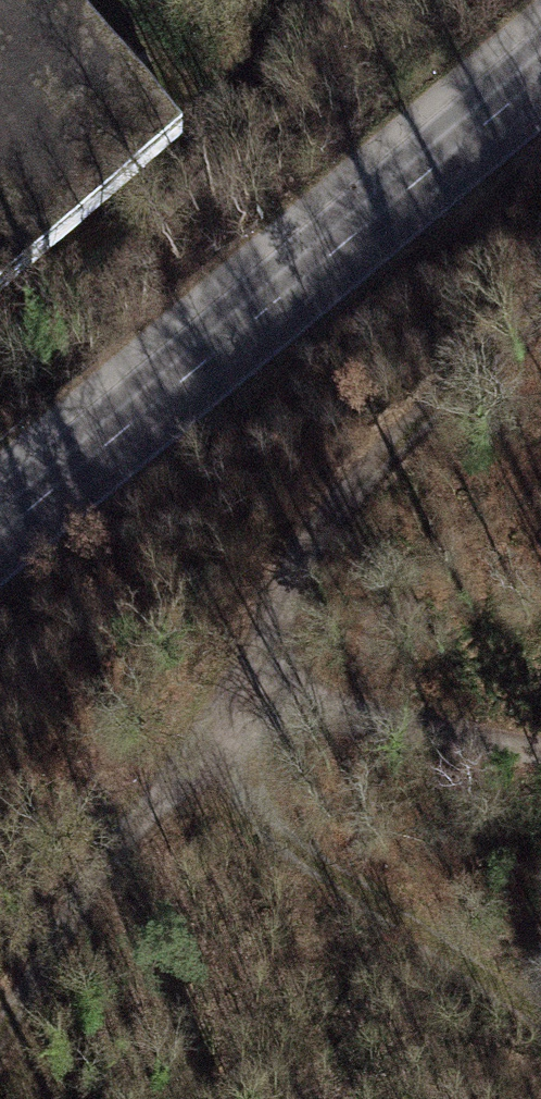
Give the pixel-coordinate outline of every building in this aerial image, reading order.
[(64,0),(0,0),(0,307),(189,143),(64,0)]
